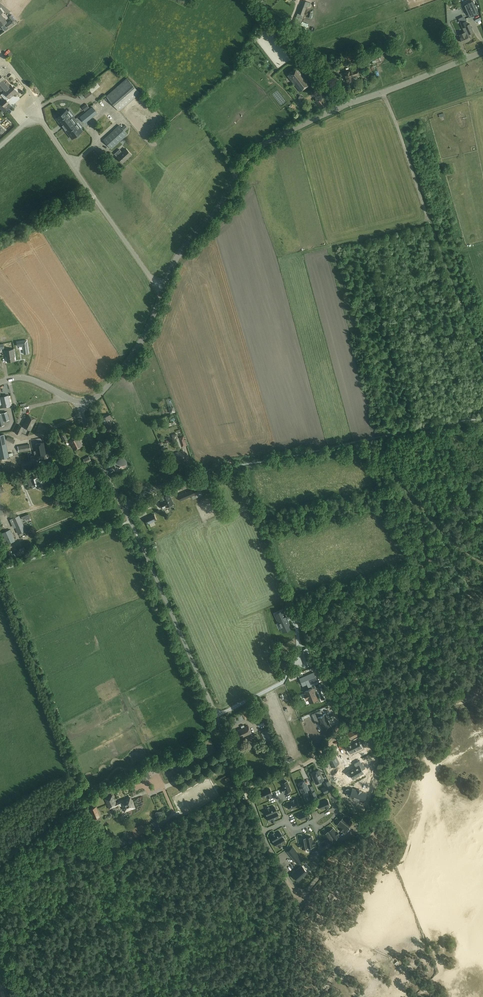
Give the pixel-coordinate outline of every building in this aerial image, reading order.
[(308,2),(303,0),(301,6),(300,6),(298,11),(294,22),(300,25),(306,8),(308,2)] [(478,13),(473,1),(464,5),(469,17),(478,13)] [(14,24),(12,21),(11,20),(5,23),(9,28),(14,24)] [(464,22),(461,23),(465,32),(459,35),(461,38),(460,39),(462,42),(463,43),(471,39),(469,34),(473,32),(470,24),(465,26),(465,25),(464,22)] [(110,68),(119,78),(123,74),(115,64),(110,68)] [(299,91),(309,84),(310,83),(298,67),(287,75),(299,91)] [(344,78),(345,77),(346,78),(347,82),(354,80),(353,77),(359,75),(357,69),(351,71),(351,70),(343,73),(344,78)] [(0,74),(0,91),(1,90),(3,93),(4,91),(7,89),(6,88),(9,85),(10,84),(0,74)] [(119,111),(128,103),(140,93),(126,78),(106,96),(119,111)] [(100,86),(96,81),(79,96),(82,99),(85,97),(86,98),(100,86)] [(10,84),(9,85),(6,88),(7,89),(4,91),(9,97),(11,96),(13,95),(17,91),(14,88),(14,87),(14,88),(11,85),(10,85),(10,84)] [(314,100),(321,110),(322,110),(329,105),(322,95),(314,100)] [(80,117),(84,122),(97,112),(92,107),(80,117)] [(71,137),(73,135),(74,136),(80,132),(78,131),(81,129),(74,120),(77,118),(76,118),(75,119),(73,116),(72,117),(67,111),(57,119),(60,123),(67,132),(71,137)] [(112,123),(115,120),(107,111),(104,114),(112,123)] [(105,128),(111,123),(105,116),(99,120),(105,128)] [(125,131),(122,128),(119,125),(103,140),(111,149),(127,133),(125,131)] [(126,148),(122,152),(119,149),(115,154),(117,156),(122,163),(131,155),(126,148)] [(27,340),(17,341),(17,346),(23,345),(24,354),(28,353),(27,340)] [(6,354),(7,361),(15,360),(14,356),(15,356),(14,349),(4,350),(5,354),(6,354)] [(1,397),(3,407),(10,405),(8,395),(1,397)] [(22,426),(19,424),(15,432),(19,435),(23,426),(30,430),(36,419),(28,415),(24,424),(23,424),(22,426)] [(105,429),(114,425),(110,415),(101,418),(105,429)] [(8,455),(4,434),(0,435),(0,455),(1,458),(9,457),(8,455)] [(78,436),(69,440),(74,450),(83,445),(78,436)] [(32,460),(40,459),(39,455),(45,454),(43,442),(35,444),(36,451),(34,451),(35,455),(31,456),(32,460)] [(186,460),(183,450),(172,454),(175,463),(181,461),(181,462),(186,460)] [(117,461),(114,463),(117,468),(119,467),(120,467),(120,466),(122,465),(123,464),(126,464),(127,464),(127,463),(126,463),(126,462),(126,461),(125,460),(125,459),(124,459),(123,459),(123,458),(122,458),(121,458),(120,458),(119,458),(117,459),(117,461)] [(33,487),(36,486),(36,485),(43,482),(42,477),(39,478),(39,477),(36,478),(35,477),(30,478),(30,479),(28,480),(29,485),(32,484),(33,487)] [(199,486),(178,495),(180,501),(201,491),(199,486)] [(163,501),(171,498),(168,492),(161,496),(163,501)] [(171,498),(163,501),(159,503),(162,509),(166,507),(174,503),(171,498)] [(145,518),(147,524),(156,519),(154,514),(145,518)] [(10,519),(12,523),(13,522),(18,533),(25,530),(19,515),(10,519)] [(6,540),(13,537),(11,533),(12,532),(9,525),(0,529),(0,533),(2,537),(4,536),(6,540)] [(275,614),(281,629),(289,625),(283,610),(275,614)] [(306,650),(301,652),(306,666),(311,664),(313,664),(307,649),(306,650)] [(290,691),(303,686),(307,684),(308,687),(311,685),(311,686),(318,683),(313,672),(287,684),(290,691)] [(317,699),(314,691),(313,689),(312,688),(305,691),(306,693),(304,694),(306,699),(308,698),(310,702),(317,699)] [(321,710),(312,714),(316,724),(319,722),(322,729),(331,725),(330,725),(325,714),(325,713),(323,714),(321,710)] [(253,716),(257,724),(262,721),(258,713),(253,716)] [(235,731),(239,738),(251,732),(248,725),(235,731)] [(350,739),(359,734),(356,728),(354,729),(352,731),(351,730),(349,733),(348,732),(347,733),(350,739)] [(268,730),(261,733),(265,742),(272,739),(268,730)] [(357,739),(346,744),(350,752),(361,747),(357,739)] [(342,758),(336,747),(329,751),(332,758),(329,759),(332,764),(335,762),(334,761),(342,758)] [(363,763),(362,764),(360,760),(354,763),(356,767),(345,773),(345,774),(346,773),(349,780),(353,778),(363,773),(362,770),(365,768),(363,763)] [(321,773),(320,773),(318,769),(311,773),(313,777),(312,777),(315,783),(324,780),(321,773)] [(145,776),(142,777),(146,788),(150,786),(145,776)] [(282,789),(282,790),(283,792),(285,791),(285,793),(291,790),(287,781),(282,783),(284,788),(282,789)] [(302,793),(309,789),(307,784),(306,784),(304,781),(298,783),(300,787),(300,788),(302,793)] [(362,801),(365,793),(361,792),(361,791),(357,789),(357,790),(352,789),(346,787),(345,791),(351,793),(349,796),(354,798),(353,800),(357,801),(358,800),(362,801)] [(268,798),(269,797),(271,796),(271,795),(272,794),(270,789),(260,792),(263,798),(267,796),(268,798)] [(333,794),(328,797),(333,806),(338,803),(333,794)] [(116,803),(113,796),(105,799),(109,808),(121,803),(125,811),(134,807),(130,797),(124,800),(124,799),(120,801),(116,803)] [(291,800),(292,802),(287,804),(290,809),(299,806),(297,800),(295,801),(295,799),(291,800)] [(328,800),(318,804),(319,805),(320,808),(321,809),(325,807),(326,807),(327,808),(329,808),(328,806),(330,805),(328,800)] [(269,807),(268,807),(266,808),(266,810),(265,810),(267,816),(276,812),(274,806),(269,808),(269,807)] [(90,809),(94,818),(99,816),(96,807),(90,809)] [(308,811),(299,815),(301,819),(301,820),(306,818),(307,818),(308,819),(310,818),(309,817),(310,816),(308,811)] [(279,817),(276,812),(267,816),(269,821),(271,821),(272,822),(274,821),(275,821),(274,819),(279,817)] [(344,816),(341,820),(348,827),(352,822),(351,821),(352,820),(350,818),(349,820),(344,816)] [(341,820),(337,825),(342,829),(341,830),(342,832),(343,830),(345,831),(348,827),(341,820)] [(286,829),(289,834),(298,830),(295,825),(286,829)] [(145,832),(143,828),(133,832),(135,837),(145,832)] [(333,828),(328,832),(334,840),(339,836),(338,835),(339,834),(338,832),(337,833),(333,828)] [(274,832),(273,833),(271,834),(272,836),(271,836),(274,842),(282,837),(279,831),(275,834),(274,832)] [(328,832),(323,835),(327,840),(325,841),(326,843),(328,842),(329,843),(334,840),(328,832)] [(285,842),(282,837),(274,842),(277,847),(278,846),(279,848),(281,846),(282,846),(281,844),(285,842)] [(312,837),(306,838),(308,848),(314,847),(314,845),(315,845),(315,843),(313,843),(313,842),(312,837)] [(301,845),(300,846),(300,848),(302,847),(302,849),(308,848),(306,838),(300,839),(301,844),(301,845)] [(291,854),(285,857),(291,867),(296,864),(291,854)] [(302,866),(293,874),(295,877),(295,878),(297,880),(298,881),(308,872),(302,866)]
